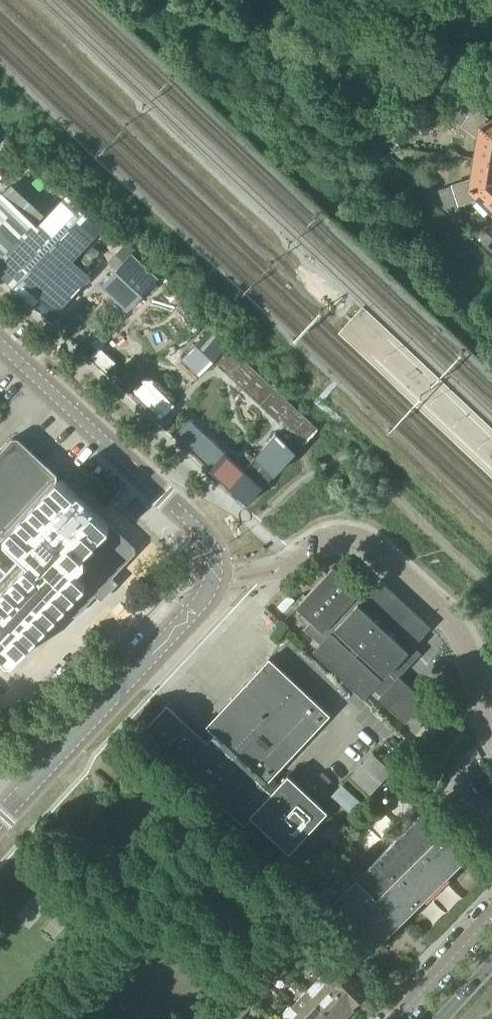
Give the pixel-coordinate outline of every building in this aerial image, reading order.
[(455,109),(491,135),(491,119),(490,121),(465,104),(455,109)] [(474,159),(491,162),(491,135),(455,109),(451,116),(477,138),(474,159)] [(400,150),(394,155),(400,161),(405,155),(400,150)] [(442,198),(491,182),(491,162),(474,159),(471,179),(452,185),(438,189),(442,198)] [(491,213),(491,182),(442,198),(446,207),(459,204),(476,198),(491,213)] [(90,276),(72,259),(102,227),(66,194),(37,225),(1,192),(0,193),(0,272),(50,319),(90,276)] [(486,245),(491,239),(491,238),(483,230),(477,236),(486,245)] [(129,252),(120,244),(104,261),(113,269),(129,252)] [(101,285),(128,310),(158,278),(131,253),(101,285)] [(380,365),(403,341),(364,304),(341,328),(380,365)] [(179,366),(198,384),(218,362),(307,446),(322,429),(214,328),(179,366)] [(149,375),(136,389),(163,415),(176,401),(149,375)] [(242,468),(189,417),(173,434),(247,503),(296,451),(275,432),(242,468)] [(83,498),(62,479),(57,479),(57,474),(18,438),(12,438),(0,451),(0,656),(7,662),(13,662),(63,608),(71,615),(76,615),(135,552),(135,547),(83,498)] [(358,594),(360,592),(361,591),(334,566),(296,606),(312,621),(305,629),(321,644),(313,652),(364,699),(374,688),(381,695),(378,698),(405,723),(426,701),(399,676),(396,679),(389,672),(409,651),(405,647),(409,643),(413,646),(431,627),(380,580),(362,598),(358,594)] [(80,666),(96,649),(89,642),(73,659),(80,666)] [(269,658),(268,659),(237,692),(206,725),(214,733),(206,742),(167,705),(138,736),(215,809),(220,804),(243,826),(252,817),(289,852),(327,811),(288,774),(279,783),(272,777),(330,715),(269,658)] [(351,771),(371,792),(392,771),(372,750),(351,771)] [(333,792),(351,809),(362,798),(343,781),(333,792)] [(322,912),(366,956),(471,851),(428,807),(389,845),(357,877),(352,873),(353,872),(352,871),(340,884),(341,885),(342,884),(346,888),(322,912)] [(305,936),(294,947),(300,954),(312,942),(305,936)] [(293,948),(284,958),(290,964),(299,954),(293,948)] [(327,970),(321,976),(329,983),(352,1007),(359,999),(362,1000),(367,995),(366,992),(367,991),(368,990),(343,967),(342,968),(334,976),(327,970)] [(248,994),(254,1000),(269,985),(256,974),(242,988),(248,994)] [(314,998),(335,1018),(344,1018),(347,1016),(346,1013),(352,1007),(329,983),(321,976),(306,991),(314,998)] [(248,994),(231,1010),(239,1018),(255,1001),(254,1000),(248,994)] [(299,1014),(304,1018),(335,1018),(314,998),(299,1014)] [(299,1014),(289,1005),(283,1012),(283,1016),(288,1016),(291,1018),(304,1018),(299,1014)] [(231,1010),(223,1018),(238,1018),(239,1018),(231,1010)]
